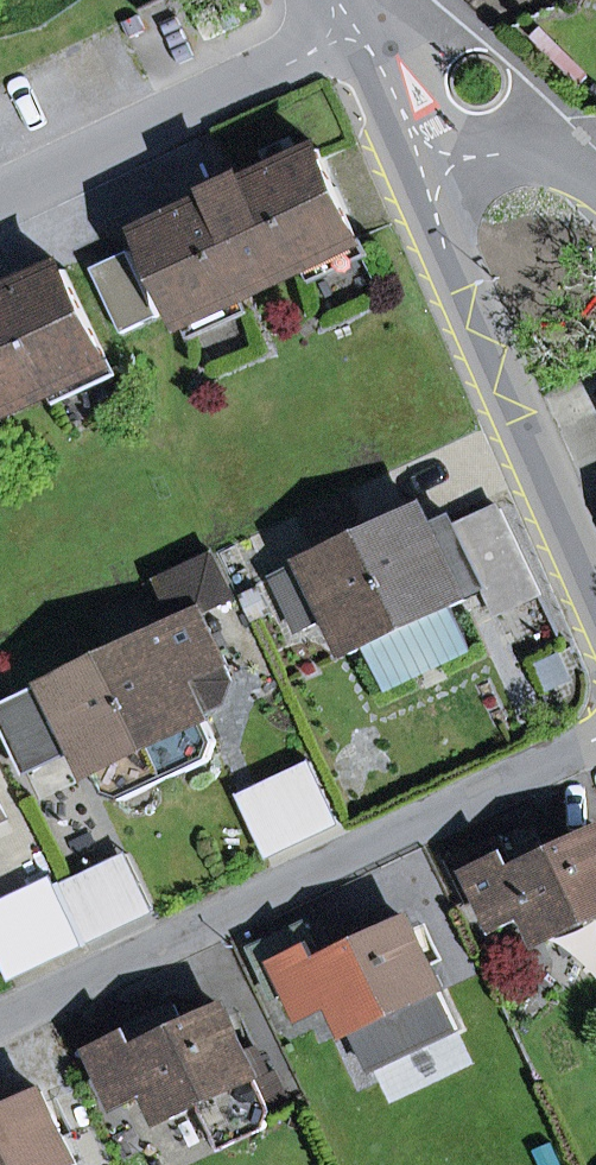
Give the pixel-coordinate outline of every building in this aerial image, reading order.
[(312,265),(318,276),(368,252),(320,148),(242,185),(239,180),(217,191),(219,196),(148,230),(196,333),(247,309),(242,298),(312,265)] [(59,399),(114,373),(65,269),(0,300),(0,414),(54,388),(59,399)] [(365,532),(410,628),(454,607),(467,601),(431,524),(422,505),(365,532)] [(542,596),(501,510),(458,530),(486,592),(498,616),(542,596)] [(467,601),(486,592),(458,530),(451,515),(431,524),(467,601)] [(365,649),(410,628),(365,532),(278,576),(304,630),(334,616),(353,655),(365,649)] [(159,581),(179,622),(108,657),(152,749),(167,779),(210,758),(218,742),(189,681),(228,662),(203,611),(235,595),(215,554),(159,581)] [(385,691),(474,649),(454,607),(410,628),(365,649),(385,691)] [(152,749),(108,657),(0,710),(0,720),(24,768),(80,741),(107,796),(122,801),(167,779),(152,749)] [(311,762),(239,796),(269,860),(341,826),(311,762)] [(548,942),(595,919),(595,832),(518,870),(502,837),(449,861),(471,904),(487,897),(501,927),(533,911),(548,942)] [(91,945),(156,914),(128,855),(63,886),(91,945)] [(74,924),(53,878),(0,903),(0,956),(12,982),(85,947),(74,924)] [(340,1002),(372,1071),(458,1030),(407,922),(325,960),(308,924),(254,950),(277,999),(295,990),(308,1017),(340,1002)] [(224,1148),(274,1126),(268,1113),(222,1009),(185,1026),(176,1004),(129,1025),(133,1033),(99,1048),(124,1104),(157,1089),(171,1120),(204,1105),(224,1148)] [(42,1092),(0,1112),(0,1164),(77,1164),(42,1092)]
